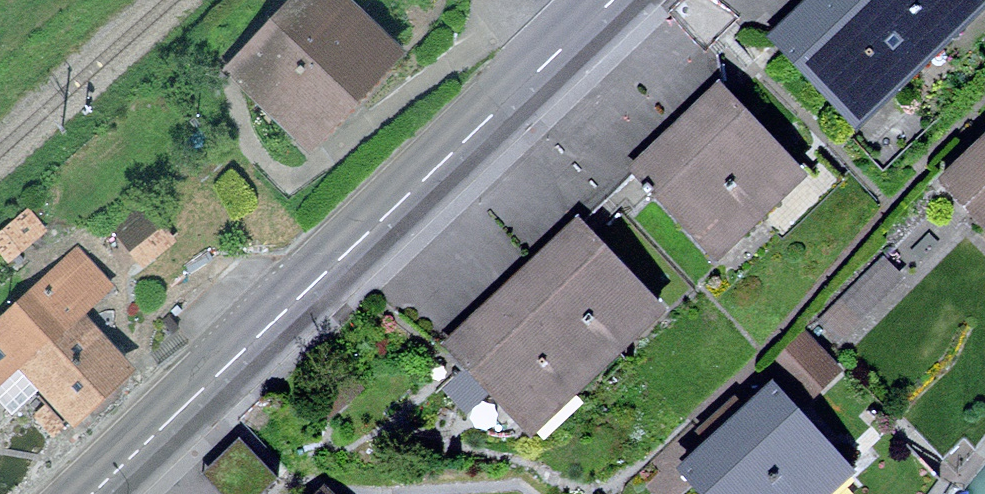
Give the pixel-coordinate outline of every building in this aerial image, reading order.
[(305,133),(383,51),(330,0),(307,0),(239,71),(305,133)] [(891,70),(824,0),(813,0),(798,14),(774,37),(847,112),(891,70)] [(933,30),(905,0),(824,0),(891,70),(933,30)] [(933,30),(964,0),(905,0),(933,30)] [(701,107),(676,130),(747,204),(790,163),(719,89),(701,107)] [(704,244),(747,204),(676,130),(659,147),(634,170),(704,244)] [(968,159),(942,183),(984,228),(984,142),(968,159)] [(559,242),(536,263),(605,337),(649,297),(579,223),(559,242)] [(71,413),(122,366),(72,312),(102,284),(77,258),(0,329),(0,370),(16,355),(71,413)] [(562,378),(605,337),(536,263),(513,284),(492,304),(562,378)] [(517,419),(562,378),(492,304),(469,326),(448,345),(517,419)] [(802,333),(782,360),(822,390),(842,363),(802,333)] [(902,420),(943,460),(961,440),(974,451),(984,436),(984,354),(969,338),(902,420)] [(730,429),(789,493),(793,493),(836,454),(774,388),(752,409),(730,429)] [(730,429),(711,446),(687,469),(710,493),(789,493),(730,429)] [(218,493),(274,493),(275,493),(241,453),(208,481),(218,493)]
